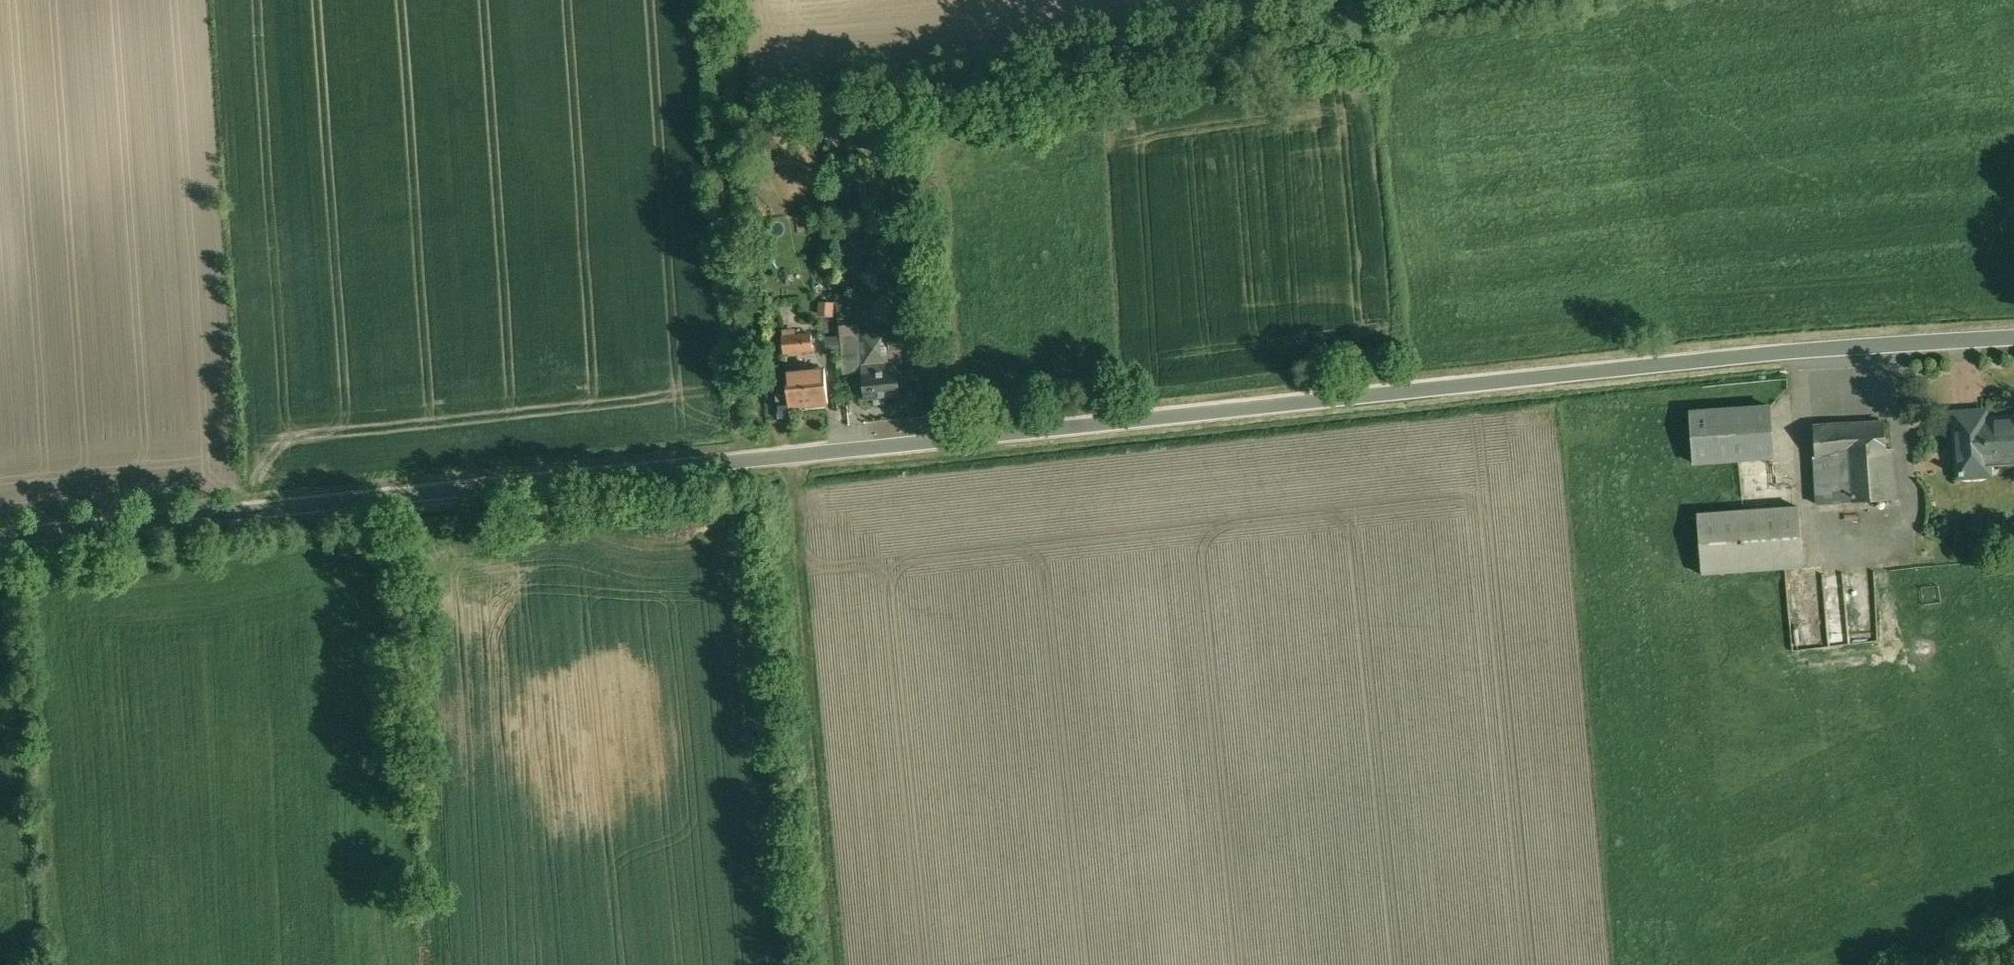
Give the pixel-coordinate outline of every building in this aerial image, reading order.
[(886,332),(862,334),(864,357),(863,357),(864,373),(877,372),(877,365),(888,363),(887,350),(891,349),(889,335),(886,336),(886,332)] [(862,333),(841,335),(843,359),(863,357),(864,357),(862,334),(862,333)] [(907,334),(889,335),(891,349),(901,348),(909,348),(907,334)] [(813,335),(785,338),(786,354),(814,351),(813,335)] [(891,349),(887,350),(888,363),(897,363),(902,363),(901,348),(891,349)] [(888,363),(877,365),(877,372),(864,373),(866,399),(900,395),(897,363),(888,363)] [(825,369),(788,373),(792,406),(829,402),(825,369)] [(786,405),(785,405),(784,396),(769,397),(770,418),(787,417),(786,405)] [(1772,406),(1691,412),(1694,463),(1775,457),(1772,406)] [(1987,419),(1986,411),(1954,413),(1957,461),(2013,458),(2013,417),(1987,419)] [(1885,422),(1814,427),(1819,505),(1896,499),(1893,448),(1887,449),(1885,422)] [(1799,506),(1698,513),(1703,574),(1804,567),(1799,506)] [(1873,608),(1873,588),(1863,588),(1864,609),(1873,608)]
